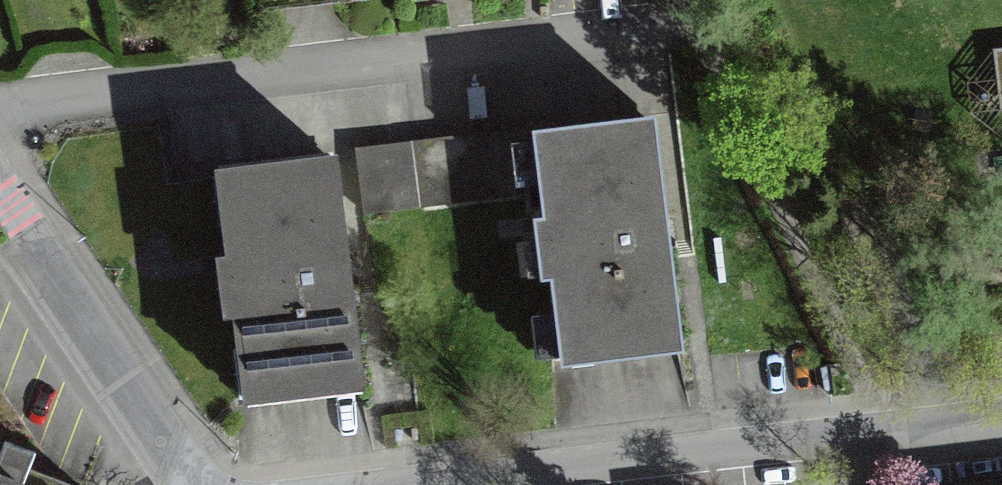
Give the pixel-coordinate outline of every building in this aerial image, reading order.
[(693,332),(659,97),(530,116),(564,350),(693,332)] [(519,138),(414,149),(420,207),(526,195),(519,138)] [(414,149),(358,156),(365,213),(420,207),(414,149)] [(361,381),(328,150),(203,168),(237,399),(361,381)] [(0,441),(0,484),(93,484),(96,477),(0,441)]
